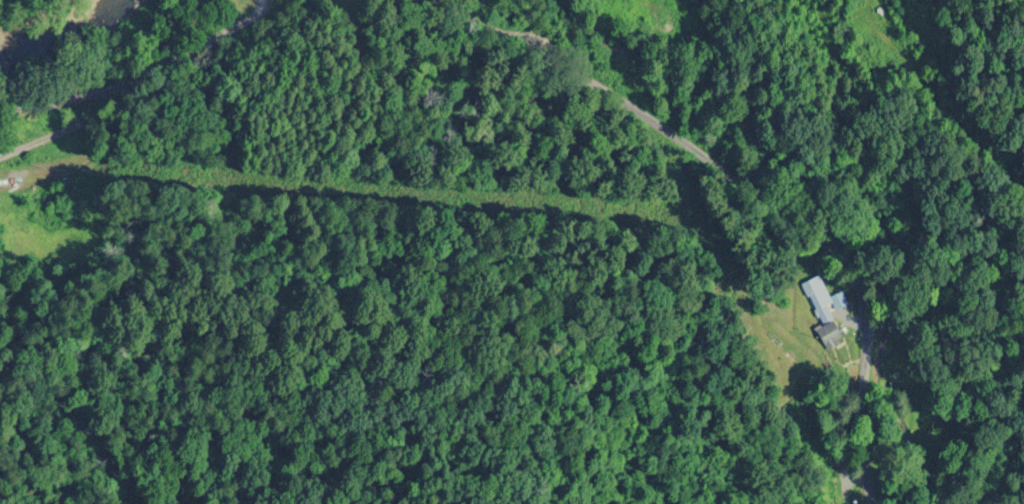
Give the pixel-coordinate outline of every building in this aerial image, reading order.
[(831,303),(817,275),(800,284),(822,325),(815,329),(825,348),(842,340),(825,306),(831,303)]
